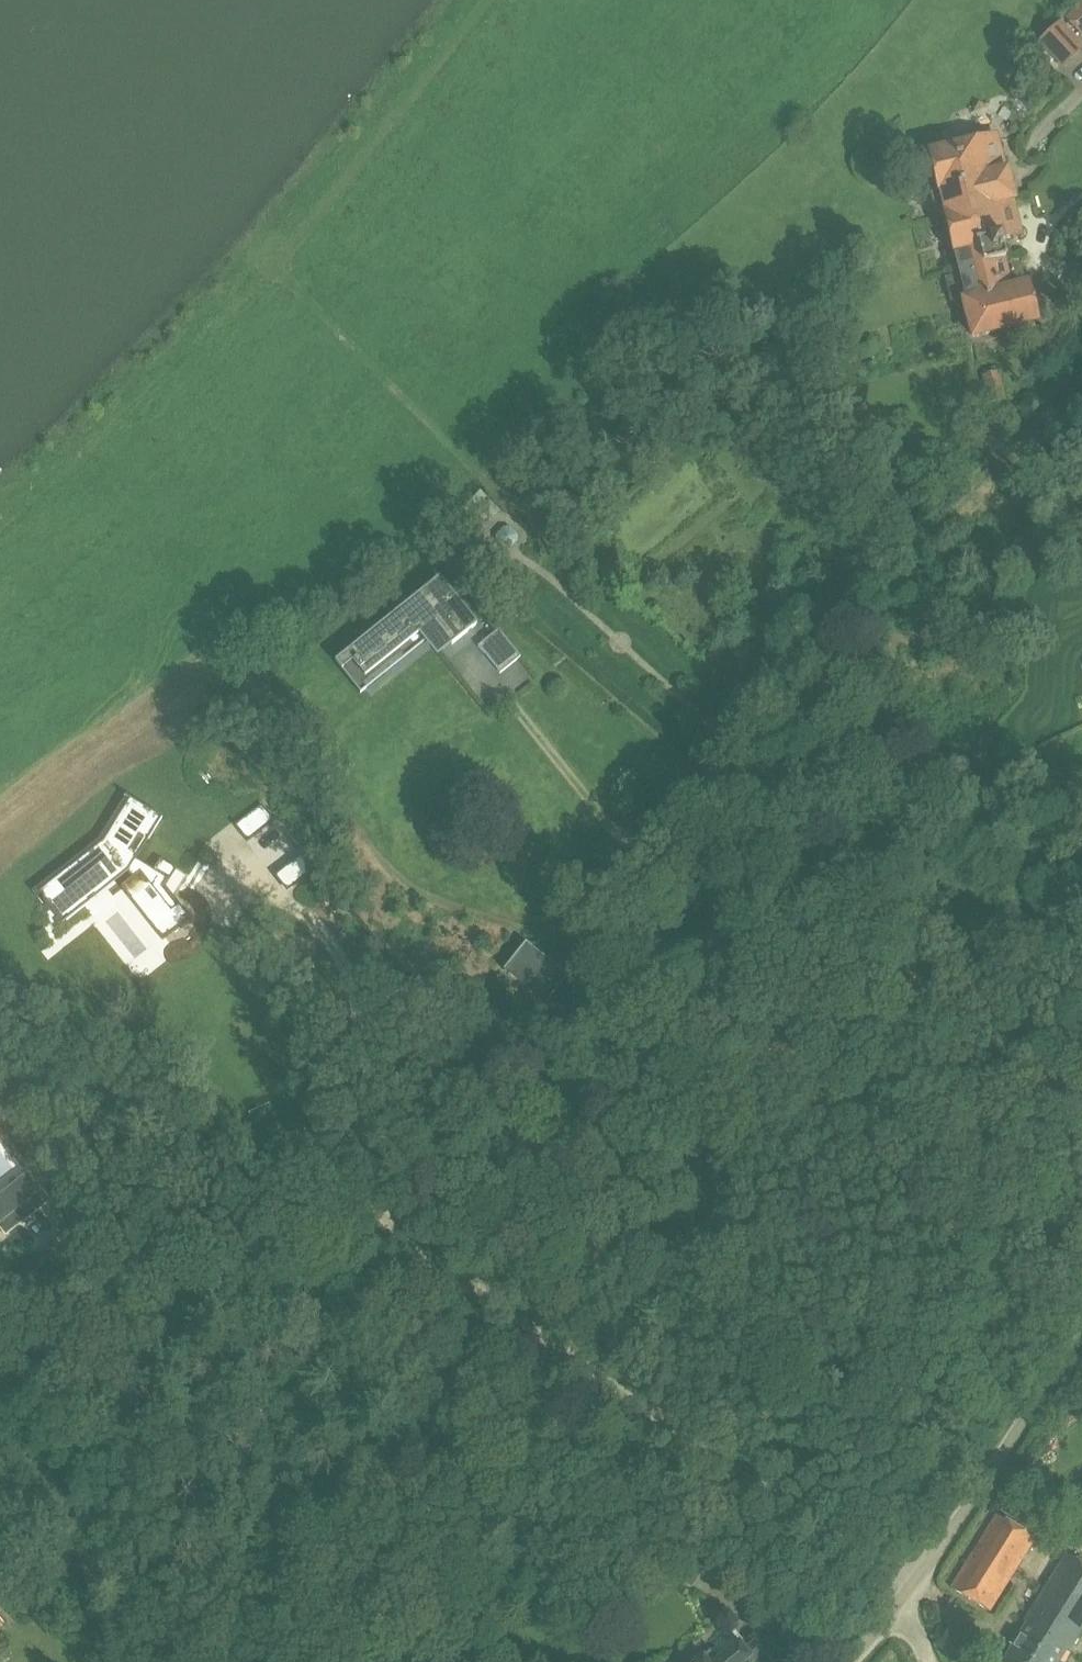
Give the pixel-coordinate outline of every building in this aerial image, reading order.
[(1065,17),(1081,36),(1081,35),(1081,17),(1074,9),(1065,17)] [(1062,70),(1081,52),(1081,44),(1062,22),(1038,43),(1062,70)] [(947,217),(1009,200),(1011,200),(1005,173),(1003,173),(996,144),(989,140),(972,144),(971,139),(967,136),(948,140),(946,145),(947,150),(936,153),(932,160),(939,190),(941,189),(947,217)] [(960,271),(1001,260),(1005,260),(1000,239),(1017,235),(1009,200),(947,217),(946,217),(960,271)] [(964,303),(972,337),(1035,321),(1026,287),(1009,292),(1001,260),(960,271),(960,274),(945,278),(951,301),(966,298),(967,303),(964,303)] [(980,374),(988,405),(1006,400),(999,370),(980,374)] [(569,479),(579,491),(589,483),(579,471),(569,479)] [(563,497),(569,504),(579,497),(573,489),(563,497)] [(496,541),(505,549),(512,549),(520,541),(518,534),(511,527),(504,527),(496,536),(496,541)] [(362,683),(363,682),(402,651),(405,655),(432,635),(438,642),(446,636),(452,643),(477,623),(440,578),(337,660),(361,692),(366,688),(362,683)] [(520,657),(499,631),(479,646),(501,673),(520,657)] [(98,839),(33,890),(43,903),(50,898),(67,920),(91,901),(81,890),(118,861),(127,873),(131,879),(126,883),(157,923),(166,934),(162,938),(163,939),(167,936),(191,917),(181,905),(179,906),(173,911),(153,886),(161,874),(168,878),(170,879),(177,868),(161,859),(154,870),(137,859),(126,852),(138,831),(149,838),(163,816),(132,797),(127,794),(98,839)] [(274,822),(263,807),(237,828),(248,842),(274,822)] [(281,870),(294,886),(313,872),(300,855),(281,870)] [(505,967),(543,997),(563,972),(525,942),(505,967)] [(107,1126),(114,1135),(123,1128),(115,1119),(107,1126)] [(27,1174),(0,1194),(0,1225),(6,1233),(48,1202),(27,1174)] [(950,1588),(990,1612),(1035,1539),(995,1516),(950,1588)] [(1066,1648),(1069,1650),(1081,1629),(1081,1566),(1066,1556),(1025,1622),(1028,1624),(1005,1661),(1057,1661),(1066,1648)] [(750,1657),(738,1643),(718,1660),(710,1649),(694,1661),(744,1661),(750,1657)]
